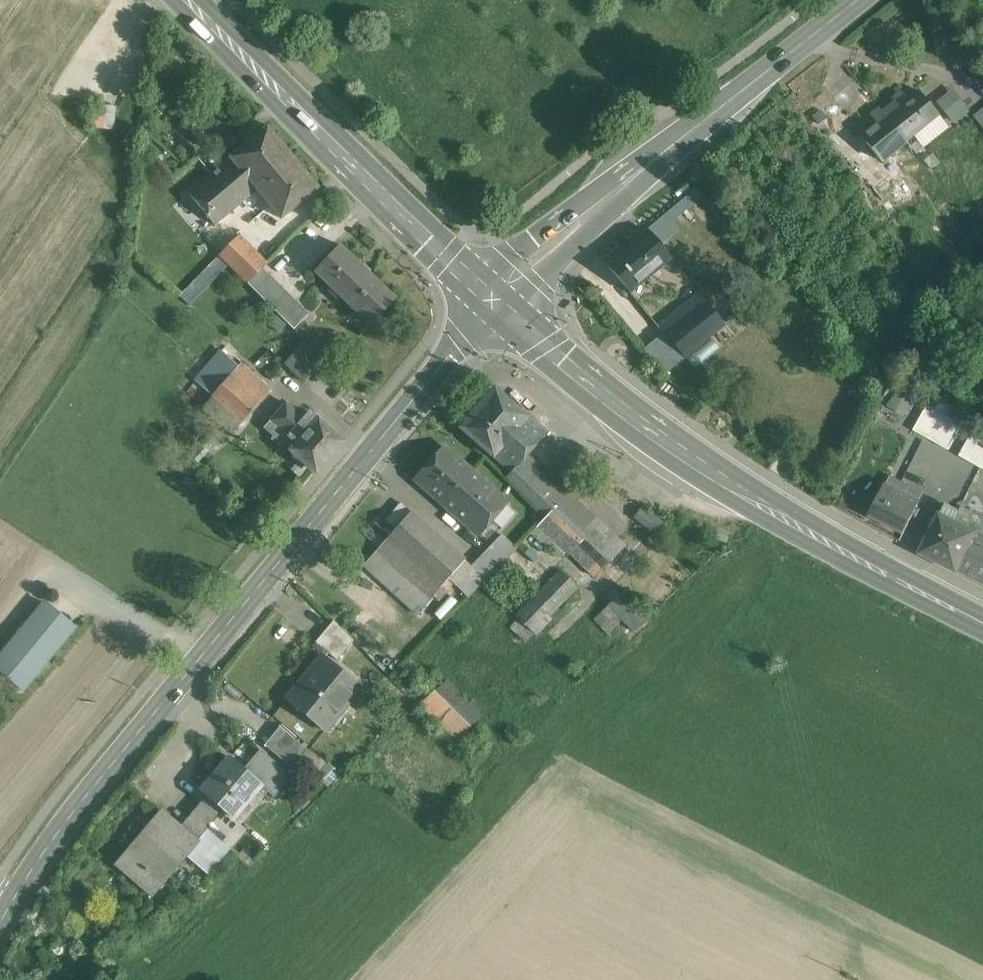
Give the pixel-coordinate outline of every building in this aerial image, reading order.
[(204,74),(191,89),(198,96),(212,82),(204,74)] [(955,122),(971,109),(952,87),(937,100),(955,122)] [(919,91),(907,100),(903,96),(883,112),(906,142),(939,116),(919,91)] [(906,142),(883,112),(875,118),(879,123),(862,136),(882,161),(906,142)] [(318,189),(268,129),(232,158),(233,159),(258,189),(282,218),(318,189)] [(233,159),(190,194),(216,225),(258,189),(233,159)] [(888,176),(873,188),(882,201),(886,198),(897,187),(888,176)] [(903,181),(897,187),(886,198),(889,201),(884,206),(895,219),(901,214),(897,210),(916,195),(903,181)] [(647,230),(607,263),(631,293),(671,260),(647,230)] [(239,236),(220,256),(229,265),(249,245),(239,236)] [(249,245),(229,265),(248,284),(263,269),(268,264),(249,245)] [(397,299),(340,245),(315,272),(371,326),(397,299)] [(310,315),(263,269),(248,284),(295,330),(310,315)] [(706,302),(655,343),(674,366),(725,325),(706,302)] [(306,342),(285,365),(305,383),(324,361),(306,342)] [(239,366),(223,351),(197,381),(213,396),(243,423),(272,390),(242,363),(239,366)] [(547,434),(495,389),(461,428),(512,473),(530,454),(547,434)] [(898,390),(890,407),(907,416),(916,398),(898,390)] [(243,423),(213,396),(204,407),(234,434),(243,423)] [(933,397),(927,408),(962,428),(969,417),(933,397)] [(343,442),(311,413),(305,419),(287,403),(266,427),(316,472),(343,442)] [(962,428),(927,408),(914,431),(950,450),(962,428)] [(972,435),(960,456),(982,469),(982,441),(972,435)] [(475,473),(445,447),(416,480),(446,506),(475,473)] [(626,546),(534,458),(530,454),(512,473),(507,478),(543,512),(545,518),(532,533),(557,556),(563,557),(568,551),(596,577),(626,546)] [(475,473),(446,506),(479,535),(508,502),(475,473)] [(920,502),(886,485),(871,515),(905,532),(920,502)] [(387,521),(396,530),(412,512),(402,504),(387,521)] [(939,563),(958,523),(955,521),(959,512),(947,506),(942,514),(941,513),(921,554),(939,563)] [(663,523),(643,507),(635,517),(655,533),(663,523)] [(466,561),(412,512),(396,530),(378,551),(418,587),(432,599),(434,596),(440,602),(455,584),(457,582),(451,576),(466,561)] [(958,523),(939,563),(958,572),(977,533),(958,523)] [(978,533),(977,533),(958,572),(982,585),(982,535),(978,533)] [(503,538),(474,568),(486,580),(516,550),(503,538)] [(418,587),(378,551),(369,561),(410,597),(418,587)] [(410,597),(369,561),(364,567),(418,615),(432,599),(418,587),(410,597)] [(486,580),(474,568),(466,561),(451,576),(457,582),(455,584),(470,598),(486,580)] [(562,571),(532,601),(549,616),(578,587),(562,571)] [(650,616),(626,590),(609,605),(634,632),(650,616)] [(549,616),(532,601),(517,617),(535,634),(551,618),(549,616)] [(23,689),(75,628),(45,603),(0,656),(0,670),(23,689)] [(619,646),(634,632),(609,605),(594,619),(619,646)] [(354,641),(334,621),(317,643),(338,660),(354,641)] [(324,656),(288,699),(326,731),(362,688),(324,656)] [(471,728),(434,690),(419,706),(455,744),(471,728)] [(289,766),(306,747),(280,724),(263,743),(289,766)] [(471,728),(455,744),(462,750),(480,732),(474,725),(471,728)] [(259,759),(244,746),(235,756),(251,769),(259,759)] [(231,758),(202,791),(214,802),(207,810),(217,818),(224,810),(234,818),(262,785),(231,758)] [(207,810),(201,805),(193,815),(199,820),(208,828),(217,818),(207,810)] [(171,818),(125,873),(152,896),(199,841),(198,840),(189,832),(171,818)] [(199,820),(189,832),(198,840),(208,828),(199,820)]
